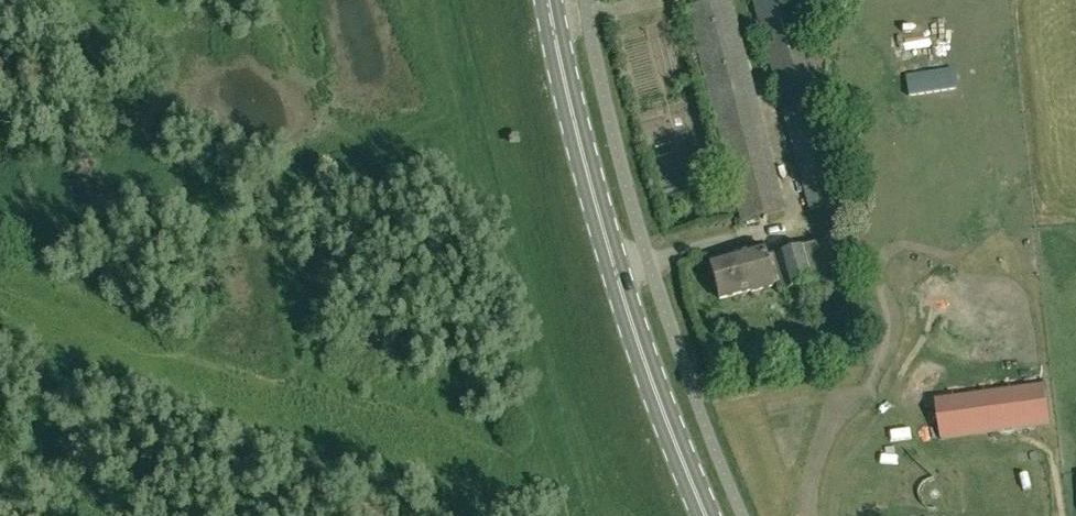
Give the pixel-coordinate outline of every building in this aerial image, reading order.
[(687,9),(742,221),(785,210),(732,0),(721,0),(687,9)] [(810,210),(852,200),(797,0),(753,0),(810,210)] [(956,70),(907,77),(909,96),(959,90),(956,70)] [(852,234),(778,253),(788,290),(851,271),(848,261),(858,258),(852,234)] [(762,243),(710,259),(721,300),(773,284),(762,243)] [(1053,424),(1047,385),(938,400),(944,439),(1053,424)]
